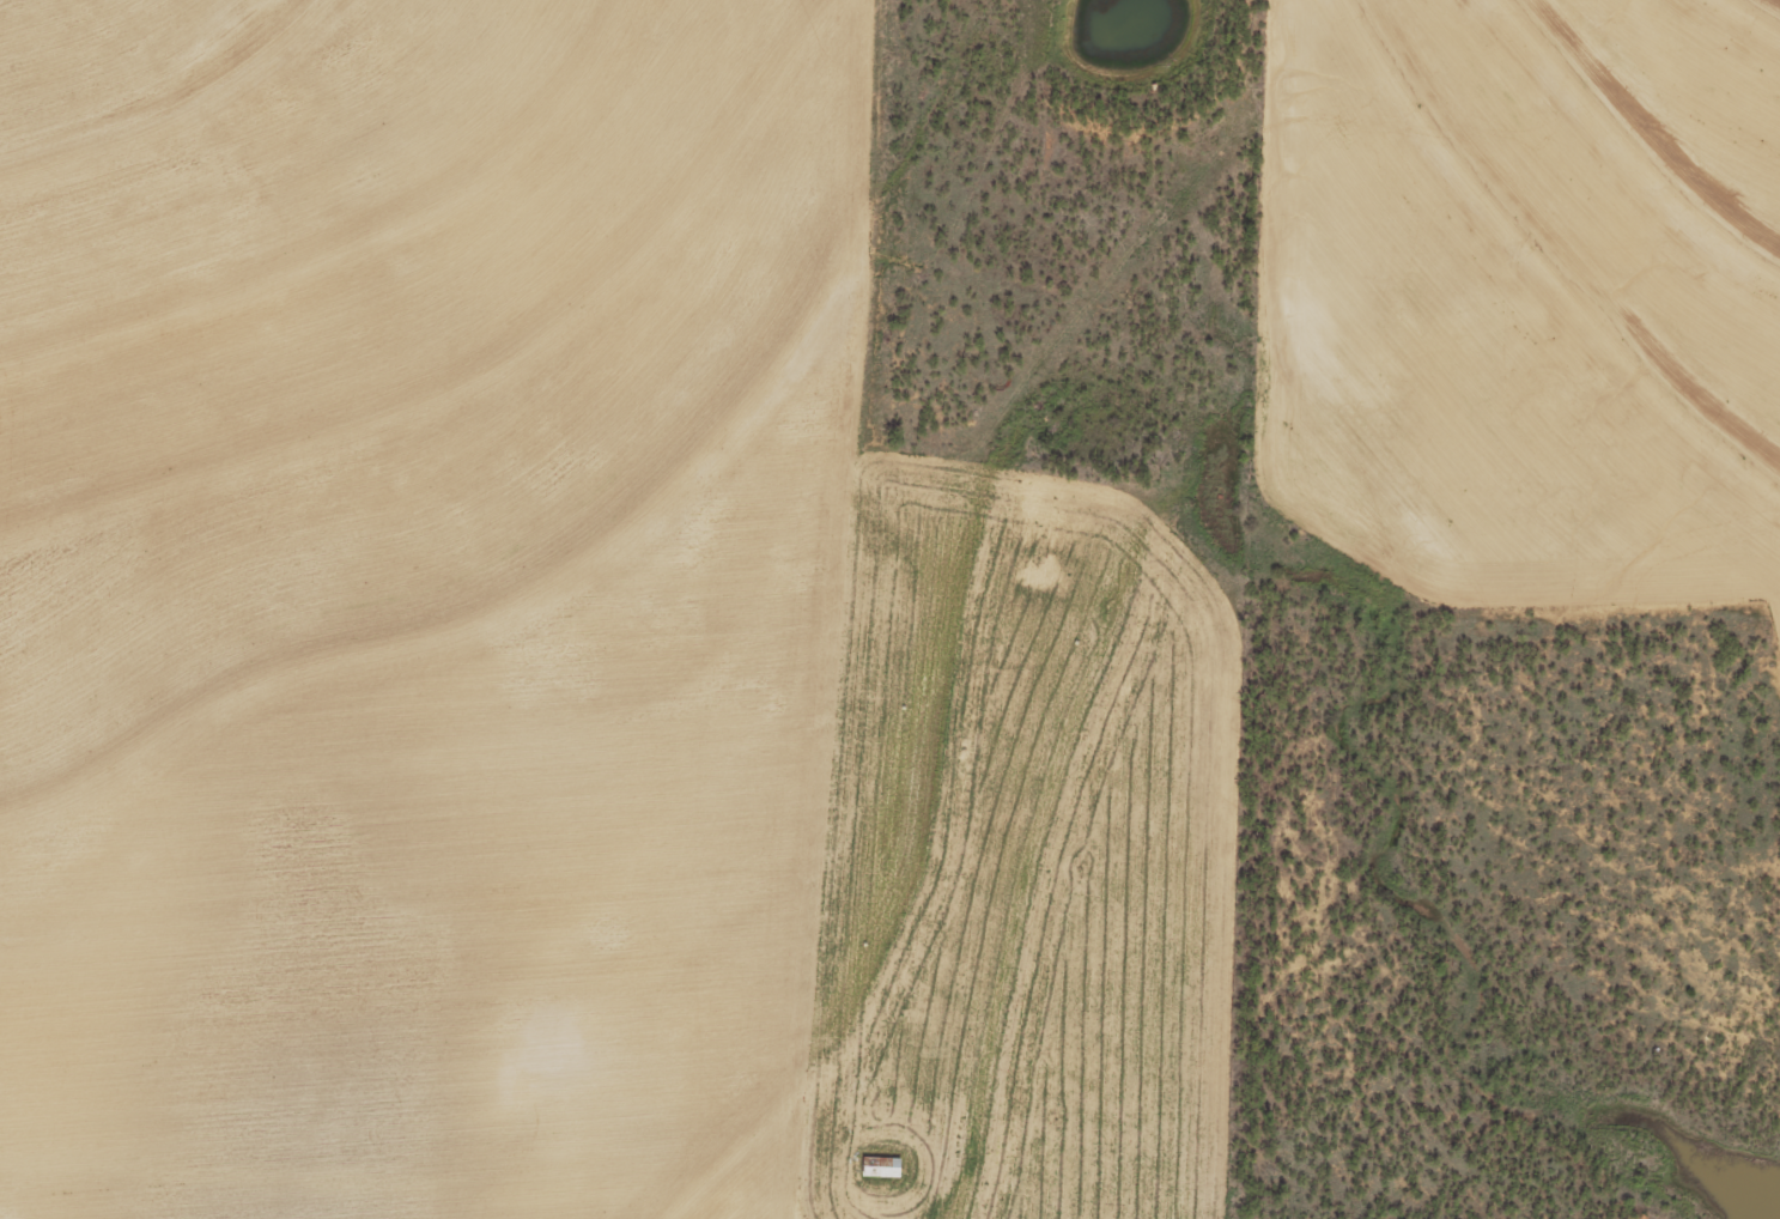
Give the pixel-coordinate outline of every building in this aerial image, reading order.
[(861,1178),(901,1178),(901,1158),(861,1158),(861,1178)]
